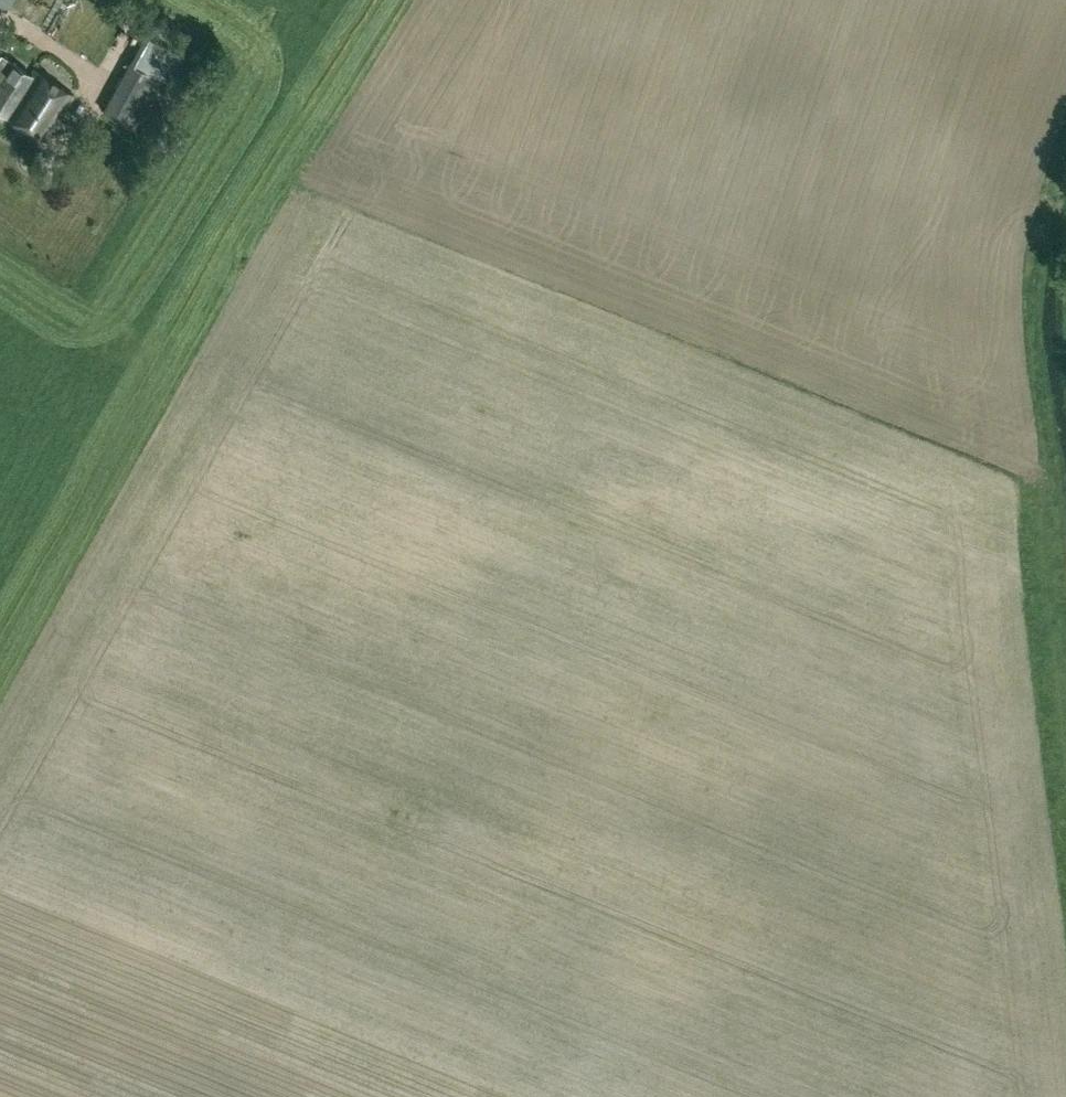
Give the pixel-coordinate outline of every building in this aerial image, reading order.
[(44,139),(74,94),(34,68),(31,72),(14,61),(0,81),(0,110),(44,139)] [(128,62),(103,110),(125,123),(151,77),(128,62)]
